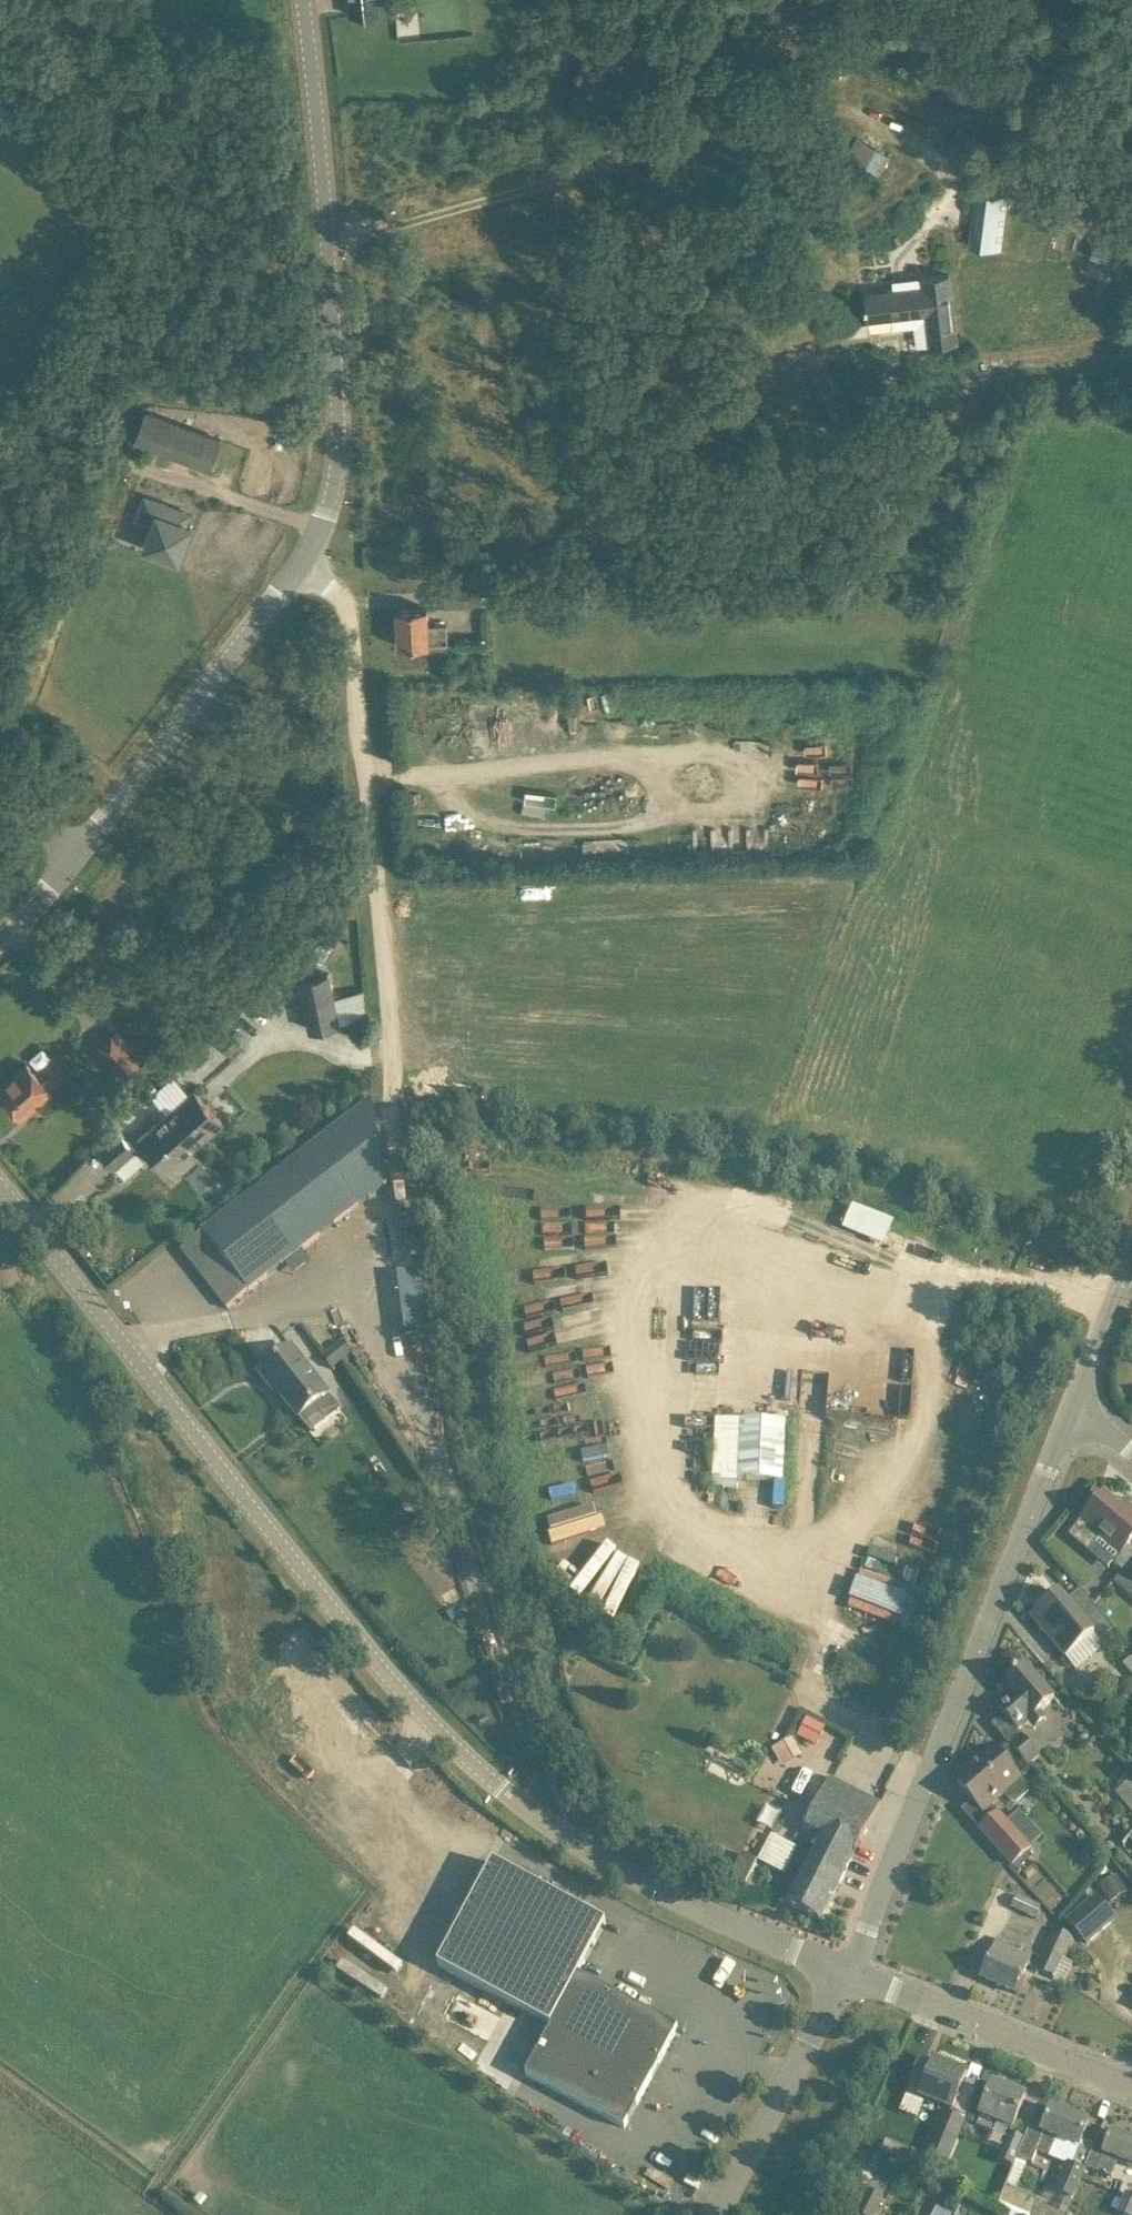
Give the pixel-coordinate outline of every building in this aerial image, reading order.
[(395,0),(350,0),(351,13),(396,8),(395,0)] [(969,244),(1001,249),(1009,195),(976,191),(969,244)] [(1118,259),(1121,241),(1095,237),(1093,255),(1118,259)] [(868,319),(870,319),(871,328),(894,325),(894,328),(915,325),(917,344),(929,342),(959,339),(951,271),(922,274),(923,284),(864,291),(868,319)] [(141,426),(131,455),(205,483),(216,453),(141,426)] [(151,522),(143,544),(179,558),(191,525),(181,520),(184,510),(143,495),(135,516),(151,522)] [(482,590),(482,586),(445,588),(446,605),(488,602),(487,590),(482,590)] [(399,645),(410,644),(429,643),(429,642),(448,641),(446,622),(428,623),(427,606),(397,608),(399,645)] [(79,764),(88,770),(97,758),(88,751),(79,764)] [(311,1029),(339,1023),(328,972),(300,978),(311,1029)] [(241,1045),(250,1037),(239,1024),(230,1032),(229,1030),(216,1042),(229,1057),(242,1046),(241,1045)] [(125,1077),(144,1060),(118,1031),(99,1047),(125,1077)] [(30,1108),(50,1090),(48,1087),(66,1070),(54,1056),(36,1072),(28,1063),(0,1087),(0,1091),(21,1115),(30,1108)] [(152,1094),(168,1112),(139,1137),(174,1177),(202,1153),(195,1145),(223,1120),(195,1088),(190,1092),(174,1074),(152,1094)] [(228,1308),(384,1186),(369,1103),(182,1249),(228,1308)] [(119,1129),(98,1147),(116,1167),(137,1148),(119,1129)] [(198,1185),(214,1177),(206,1158),(189,1167),(198,1185)] [(844,1228),(887,1244),(896,1218),(853,1202),(844,1228)] [(425,1309),(420,1269),(397,1272),(402,1311),(425,1309)] [(352,1353),(344,1343),(325,1357),(333,1368),(352,1353)] [(327,1396),(290,1348),(259,1372),(270,1386),(273,1384),(299,1418),(327,1396)] [(716,1418),(713,1489),(737,1490),(737,1478),(784,1479),(786,1421),(740,1419),(716,1418)] [(1125,1504),(1122,1508),(1105,1494),(1082,1522),(1083,1523),(1073,1535),(1089,1549),(1099,1537),(1120,1555),(1131,1541),(1131,1510),(1125,1504)] [(1122,1573),(1115,1582),(1131,1597),(1131,1562),(1122,1573)] [(909,1597),(857,1578),(850,1596),(902,1616),(909,1597)] [(1031,1616),(1038,1624),(1066,1657),(1094,1634),(1099,1641),(1114,1628),(1081,1589),(1067,1601),(1059,1591),(1031,1616)] [(1123,1666),(1131,1673),(1131,1655),(1123,1666)] [(998,1708),(1018,1730),(1028,1721),(1034,1729),(1047,1719),(1041,1711),(1055,1699),(1026,1665),(999,1688),(1000,1689),(1004,1685),(1013,1695),(998,1708)] [(827,1727),(807,1717),(796,1737),(817,1747),(827,1727)] [(1010,1745),(1028,1765),(1040,1755),(1022,1735),(1010,1745)] [(792,1736),(771,1747),(782,1767),(802,1756),(792,1736)] [(983,1812),(1003,1794),(1010,1802),(1018,1804),(1029,1794),(1028,1788),(1021,1779),(1021,1778),(993,1746),(976,1761),(979,1765),(958,1784),(983,1812)] [(853,1857),(880,1803),(879,1803),(831,1778),(803,1832),(802,1831),(794,1847),(772,1835),(758,1860),(781,1872),(770,1896),(820,1922),(854,1857),(853,1857)] [(1116,1793),(1131,1812),(1131,1779),(1116,1793)] [(1030,1849),(998,1814),(981,1829),(1012,1865),(1030,1849)] [(551,2029),(526,2075),(625,2128),(678,2028),(579,1975),(605,1925),(492,1865),(437,1968),(551,2029)] [(1036,1873),(1029,1866),(1022,1873),(1029,1880),(1036,1873)] [(1128,1890),(1118,1874),(1101,1884),(1111,1901),(1128,1890)] [(1086,1944),(1116,1918),(1096,1895),(1066,1922),(1086,1944)] [(1011,1908),(1036,1918),(1041,1906),(1016,1896),(1011,1908)] [(356,1929),(350,1938),(398,1972),(404,1963),(356,1929)] [(1065,1959),(1075,1938),(1056,1929),(1046,1950),(1036,1970),(1053,1978),(1062,1957),(1065,1959)] [(1015,1993),(1033,1954),(998,1938),(980,1978),(1015,1993)] [(345,1960),(339,1969),(382,1998),(388,1990),(345,1960)] [(907,2095),(933,2105),(940,2089),(958,2097),(968,2074),(934,2061),(932,2066),(919,2061),(910,2084),(911,2085),(907,2095)] [(993,2084),(980,2116),(981,2116),(977,2127),(991,2132),(995,2122),(1013,2129),(1026,2097),(993,2084)] [(1053,2191),(1074,2199),(1086,2169),(1073,2164),(1090,2123),(1052,2108),(1042,2131),(1030,2126),(1018,2159),(1028,2162),(1033,2164),(1038,2151),(1050,2156),(1049,2157),(1065,2163),(1053,2191)] [(949,2162),(966,2120),(952,2114),(944,2111),(927,2153),(949,2162)] [(1098,2172),(1111,2178),(1118,2161),(1131,2166),(1131,2140),(1112,2132),(1103,2154),(1092,2150),(1085,2167),(1098,2172)] [(1010,2133),(999,2160),(1014,2166),(1025,2139),(1010,2133)] [(1074,2199),(1053,2191),(1047,2189),(1042,2200),(1016,2189),(1028,2162),(1018,2159),(998,2205),(1005,2209),(1019,2214),(1068,2214),(1074,2199)] [(882,2197),(888,2185),(872,2178),(874,2173),(866,2189),(868,2190),(857,2213),(860,2214),(876,2214),(885,2198),(882,2197)] [(967,2180),(948,2173),(946,2182),(964,2188),(967,2180)] [(913,2174),(899,2184),(905,2193),(919,2182),(913,2174)] [(1118,2213),(1123,2214),(1131,2214),(1131,2195),(1127,2192),(1118,2213)]
